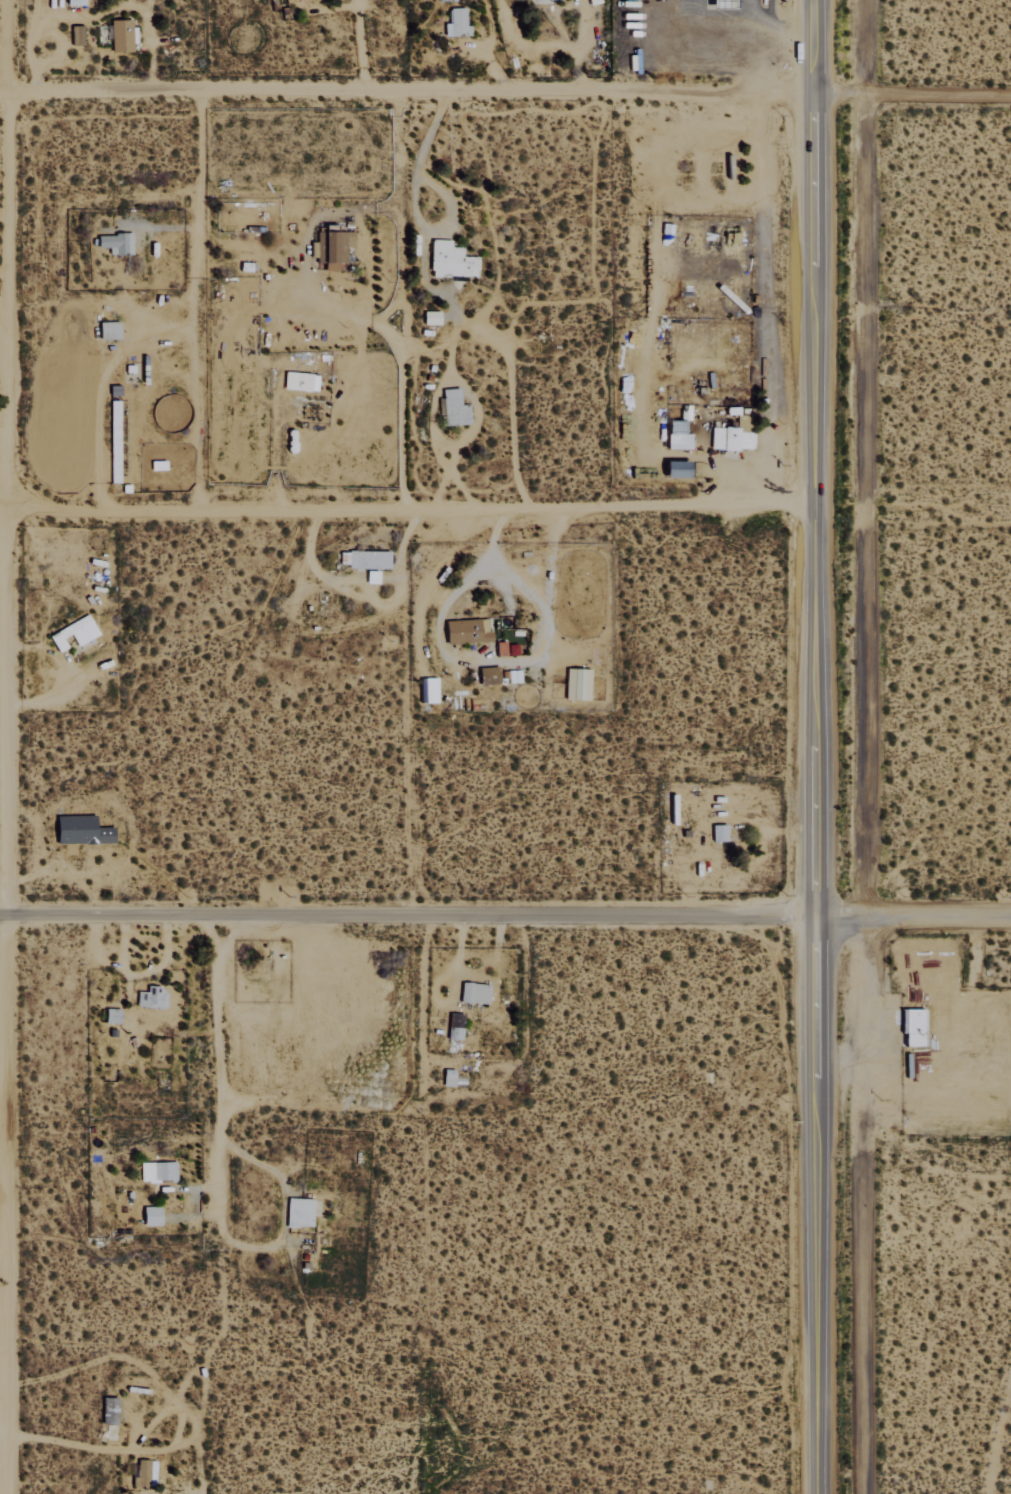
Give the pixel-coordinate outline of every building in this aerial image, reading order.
[(733,9),(733,0),(710,0),(710,9),(733,9)] [(445,36),(470,36),(470,26),(466,26),(465,8),(450,8),(450,23),(444,23),(445,36)] [(132,20),(109,20),(110,53),(133,52),(132,20)] [(71,46),(83,46),(82,26),(70,27),(71,46)] [(132,254),(131,233),(97,234),(97,248),(109,247),(109,255),(132,254)] [(477,277),(477,256),(462,256),(462,247),(450,247),(451,240),(431,239),(430,275),(477,277)] [(439,324),(439,311),(423,311),(423,324),(439,324)] [(100,339),(119,339),(118,321),(99,322),(100,339)] [(317,373),(284,372),(283,389),(316,390),(317,373)] [(444,425),(469,424),(469,404),(460,405),(459,388),(443,389),(444,425)] [(689,449),(690,433),(684,433),(684,420),(667,419),(667,449),(689,449)] [(709,449),(736,451),(736,448),(752,449),(753,432),(737,431),(737,427),(722,426),(722,427),(710,427),(709,449)] [(688,461),(664,461),(664,477),(689,477),(688,461)] [(389,551),(347,550),(347,555),(341,555),(341,567),(388,568),(389,551)] [(48,635),(57,652),(67,647),(62,638),(71,633),(78,647),(92,639),(92,638),(98,634),(88,614),(48,635)] [(488,619),(445,621),(446,643),(489,642),(488,619)] [(499,683),(497,666),(479,668),(480,685),(499,683)] [(588,700),(589,669),(566,668),(564,699),(588,700)] [(520,683),(520,670),(507,670),(507,683),(520,683)] [(113,843),(113,826),(93,827),(92,815),(54,816),(55,839),(94,838),(94,843),(113,843)] [(488,1004),(489,984),(461,983),(460,1003),(488,1004)] [(146,992),(137,991),(136,1007),(164,1008),(165,986),(147,986),(146,992)] [(119,1023),(119,1009),(105,1008),(105,1023),(119,1023)] [(903,1009),(903,1046),(923,1046),(923,1009),(903,1009)] [(141,1181),(177,1180),(176,1162),(141,1162),(141,1181)] [(143,1226),(160,1225),(160,1206),(142,1207),(143,1226)]
